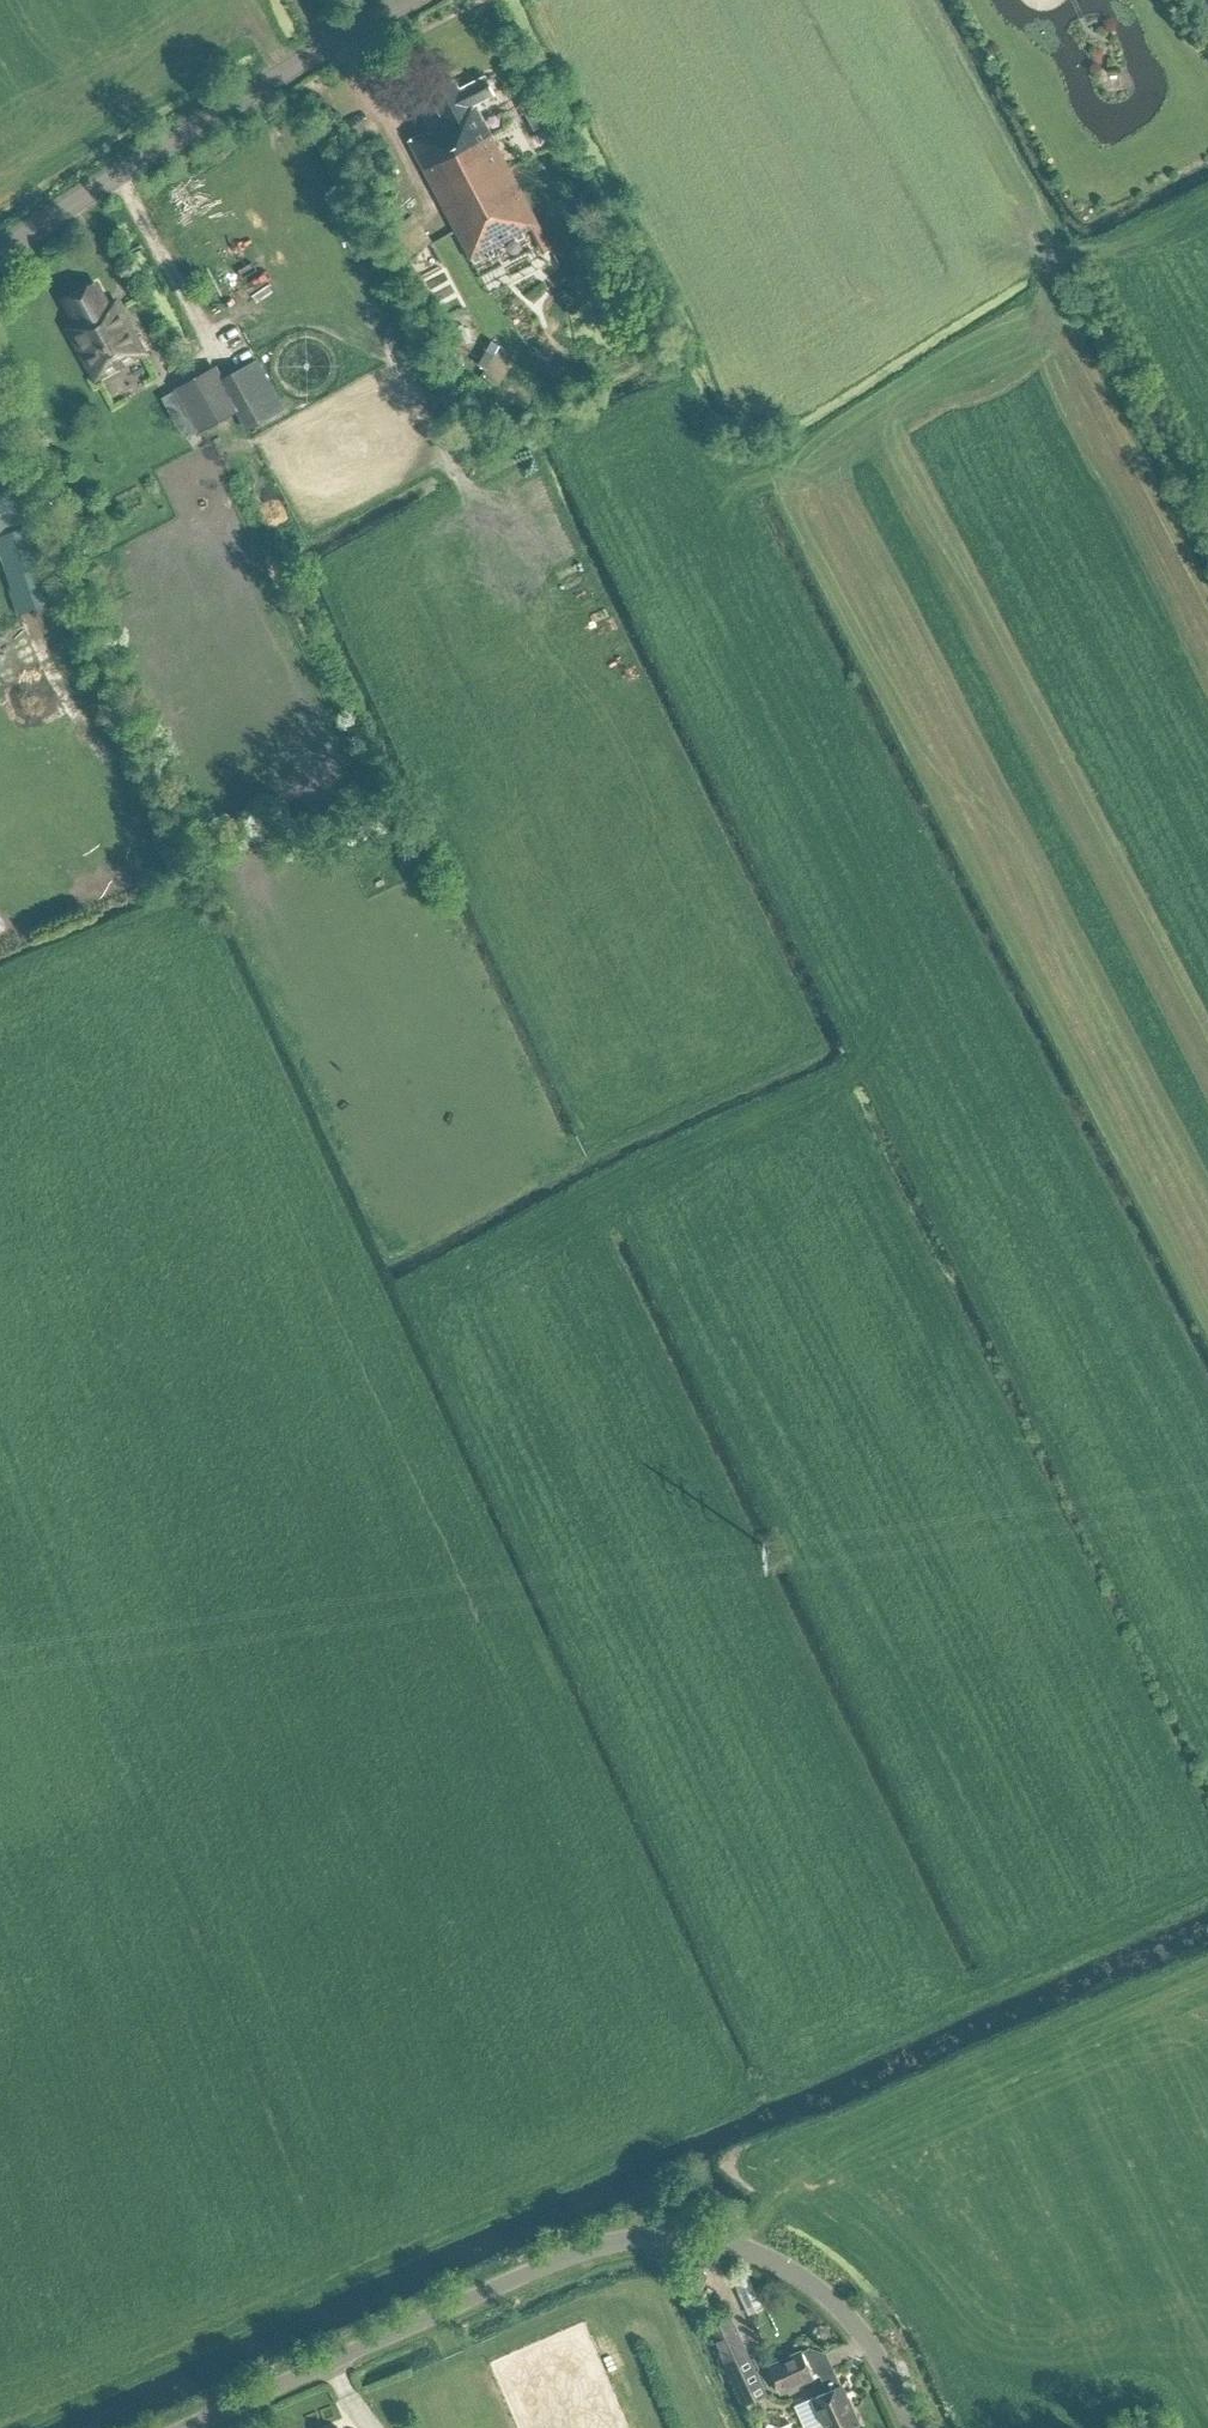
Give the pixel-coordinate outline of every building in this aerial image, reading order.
[(494,94),(485,76),(460,89),(455,79),(429,92),(445,122),(408,140),(470,261),(539,226),(476,104),(494,94)] [(534,94),(527,79),(514,86),(521,100),(534,94)] [(582,194),(575,198),(580,207),(587,203),(582,194)] [(416,250),(432,235),(416,217),(400,232),(416,250)] [(112,310),(97,283),(64,300),(79,328),(71,332),(97,378),(144,351),(119,306),(112,310)] [(486,369),(500,344),(492,340),(478,364),(486,369)] [(247,430),(285,408),(256,358),(223,377),(216,365),(175,387),(176,389),(161,397),(184,437),(199,429),(199,430),(236,410),(247,430)] [(17,506),(0,470),(0,514),(17,506)] [(728,2369),(750,2359),(730,2315),(708,2325),(728,2369)] [(827,2391),(841,2384),(826,2352),(809,2346),(767,2365),(780,2392),(819,2373),(827,2391)] [(858,2423),(841,2384),(827,2391),(813,2397),(827,2427),(846,2427),(858,2423)]
